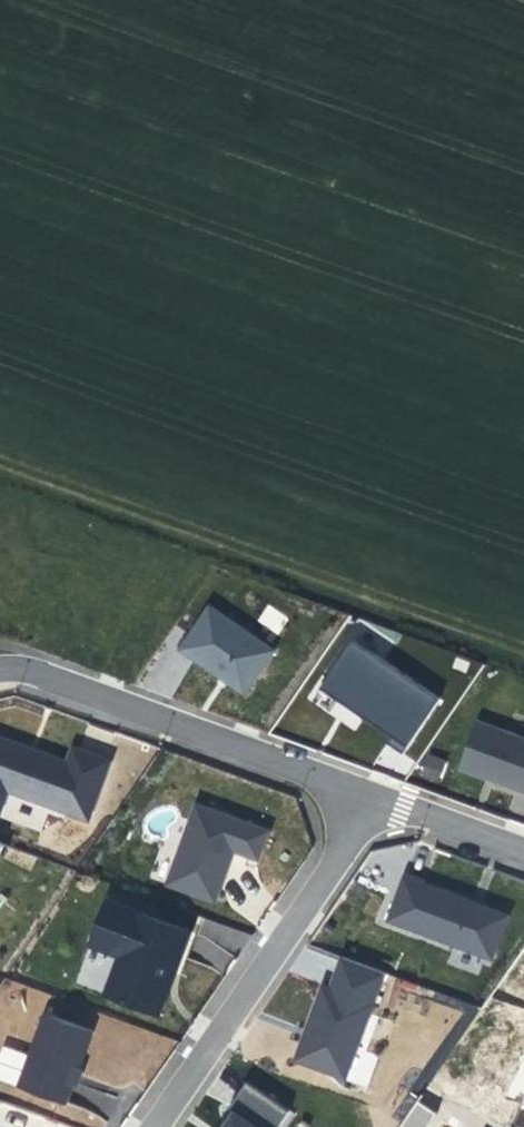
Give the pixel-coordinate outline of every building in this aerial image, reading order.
[(277,649),(209,604),(180,649),(213,672),(246,696),(277,649)] [(257,622),(278,634),(288,617),(266,605),(257,622)] [(440,699),(353,640),(323,685),(320,688),(352,710),(391,736),(387,743),(403,753),(440,699)] [(477,722),(459,767),(483,777),(495,781),(508,786),(523,793),(523,740),(477,722)] [(72,747),(67,761),(39,751),(28,748),(0,738),(0,812),(9,792),(90,821),(110,760),(72,747)] [(427,754),(421,773),(440,779),(446,761),(427,754)] [(269,831),(196,804),(167,883),(210,900),(215,902),(220,888),(225,876),(234,851),(259,859),(269,831)] [(493,958),(508,915),(446,892),(424,883),(425,880),(405,873),(388,920),(493,958)] [(190,931),(105,900),(89,945),(120,957),(104,995),(159,1014),(174,974),(180,957),(190,931)] [(205,920),(194,959),(232,970),(243,931),(205,920)] [(322,1009),(306,1052),(364,1073),(388,1000),(398,969),(353,951),(346,981),(332,979),(322,1009)] [(92,1030),(44,1013),(18,1086),(66,1104),(79,1067),(92,1030)] [(218,1126),(281,1126),(290,1112),(246,1084),(218,1126)] [(436,1111),(410,1101),(399,1126),(430,1126),(436,1111)]
